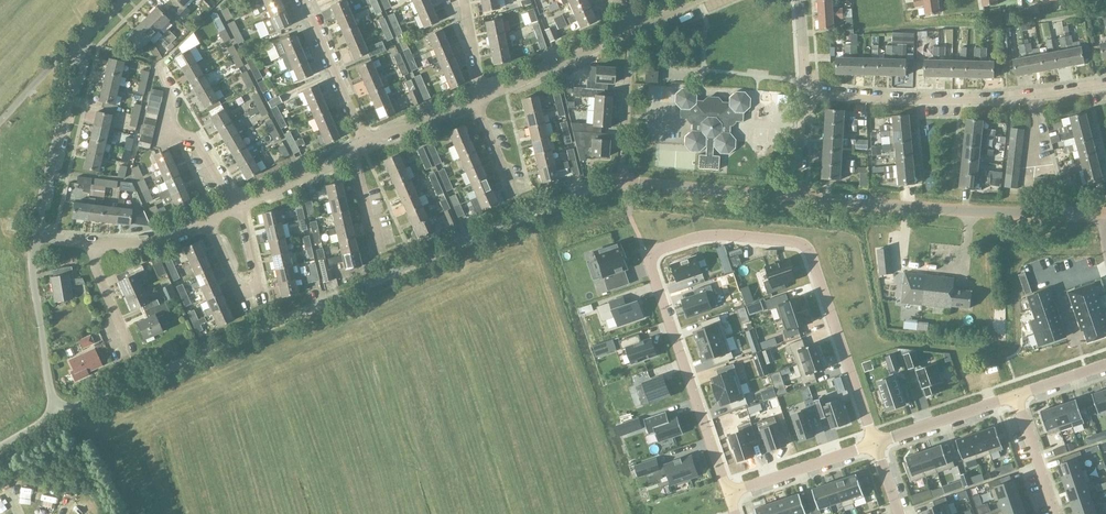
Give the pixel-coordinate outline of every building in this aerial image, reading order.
[(190,0),(169,0),(166,2),(179,15),(186,7),(184,5),(190,0)] [(269,18),(286,11),(281,0),(276,0),(264,5),(253,10),(255,15),(266,11),(269,18)] [(330,6),(336,20),(351,14),(345,0),(330,6)] [(388,0),(380,0),(384,10),(391,7),(388,0)] [(418,15),(432,8),(429,0),(415,0),(412,2),(418,15)] [(483,12),(499,9),(497,0),(480,0),(483,12)] [(568,3),(574,16),(590,9),(586,0),(574,0),(568,3)] [(819,15),(843,13),(843,9),(833,9),(832,0),(827,0),(818,1),(819,15)] [(938,0),(924,0),(914,2),(914,6),(924,5),(926,15),(940,13),(938,0)] [(381,12),(377,2),(371,5),(375,15),(381,12)] [(558,8),(556,2),(547,6),(550,12),(558,8)] [(156,8),(146,18),(159,31),(169,21),(156,8)] [(220,11),(226,21),(232,18),(227,8),(220,11)] [(438,22),(432,8),(418,15),(423,28),(438,22)] [(590,9),(574,16),(580,29),(596,22),(590,9)] [(521,22),(528,21),(526,10),(519,11),(521,22)] [(291,24),(286,11),(269,18),(263,21),(268,34),(291,24)] [(527,13),(531,23),(537,21),(533,11),(527,13)] [(387,16),(391,26),(397,23),(393,13),(387,16)] [(843,13),(819,15),(820,29),(834,29),(833,19),(843,18),(843,19),(846,19),(846,25),(853,24),(852,13),(845,13),(845,14),(843,14),(843,13)] [(336,20),(342,33),(356,27),(351,14),(336,20)] [(555,24),(556,24),(564,20),(562,15),(547,22),(545,17),(540,19),(545,29),(555,24)] [(146,18),(136,28),(149,41),(159,31),(146,18)] [(378,21),(382,31),(388,28),(384,18),(378,21)] [(484,23),(487,37),(504,34),(501,20),(484,23)] [(556,24),(556,25),(544,30),(550,43),(559,38),(555,31),(558,30),(566,26),(564,20),(556,24)] [(227,24),(232,34),(238,31),(233,21),(227,24)] [(402,34),(397,23),(391,26),(396,36),(402,34)] [(508,35),(528,29),(527,24),(507,30),(508,35)] [(528,39),(529,41),(542,36),(538,24),(532,26),(534,34),(526,37),(526,40),(528,39)] [(342,33),(347,46),(362,40),(356,27),(342,33)] [(136,28),(126,37),(139,50),(149,41),(136,28)] [(393,39),(388,28),(382,31),(386,41),(393,39)] [(230,40),(225,29),(218,33),(224,43),(230,40)] [(1002,29),(1004,49),(1010,48),(1009,37),(1011,37),(1011,29),(1002,29)] [(168,30),(163,35),(171,43),(176,38),(168,30)] [(427,36),(433,50),(447,43),(441,30),(427,36)] [(917,30),(916,42),(926,42),(927,30),(917,30)] [(232,34),(237,45),(244,41),(238,31),(232,34)] [(915,34),(893,33),(892,45),(914,46),(915,34)] [(487,37),(490,51),(512,46),(511,41),(505,42),(504,34),(487,37)] [(166,48),(171,43),(163,35),(158,40),(166,48)] [(279,58),(281,57),(301,49),(295,35),(289,38),(288,35),(272,42),(279,58)] [(542,36),(529,41),(530,44),(537,42),(540,50),(546,48),(542,36)] [(1080,47),(1081,47),(1073,49),(1071,36),(1065,37),(1071,66),(1084,63),(1083,59),(1091,57),(1088,45),(1080,47)] [(1057,68),(1071,66),(1065,37),(1059,38),(1062,51),(1054,52),(1057,68)] [(366,48),(362,40),(347,46),(353,60),(367,53),(369,58),(385,50),(381,41),(366,48)] [(433,50),(438,63),(453,56),(447,43),(433,50)] [(1016,76),(1030,73),(1027,58),(1026,54),(1024,44),(1019,46),(1021,59),(1013,60),(1016,76)] [(227,49),(233,61),(239,57),(233,45),(227,49)] [(836,74),(850,74),(851,58),(851,54),(851,45),(845,45),(845,58),(837,58),(836,74)] [(872,59),(864,58),(864,75),(878,75),(878,59),(879,59),(879,45),(872,45),(872,59)] [(161,58),(154,46),(149,50),(155,62),(161,58)] [(509,61),(506,48),(512,47),(512,46),(490,51),(493,65),(509,61)] [(878,75),(891,75),(892,46),(887,46),(886,59),(879,59),(878,59),(878,75)] [(892,46),(891,75),(906,76),(906,60),(898,59),(898,46),(892,46)] [(925,60),(924,76),(938,77),(939,47),(933,47),(933,60),(925,60)] [(939,47),(938,77),(952,77),(953,61),(945,61),(946,47),(939,47)] [(980,62),(980,78),(994,78),(994,62),(986,62),(986,48),(980,48),(980,57),(980,62)] [(286,70),(292,68),(306,62),(301,49),(281,57),(286,70)] [(402,51),(407,62),(413,59),(408,49),(402,51)] [(179,56),(175,58),(183,72),(196,64),(188,50),(179,56)] [(1043,71),(1057,68),(1054,52),(1048,54),(1040,55),(1043,71)] [(393,56),(397,66),(403,63),(399,54),(393,56)] [(1030,73),(1043,71),(1040,55),(1033,56),(1027,58),(1030,73)] [(438,63),(444,76),(458,69),(453,56),(438,63)] [(233,61),(237,69),(243,66),(239,57),(233,61)] [(246,61),(251,70),(257,68),(252,58),(246,61)] [(850,74),(864,75),(864,58),(851,58),(850,74)] [(108,59),(105,75),(120,79),(124,63),(108,59)] [(417,69),(413,59),(407,62),(411,72),(417,69)] [(357,67),(362,81),(377,74),(371,61),(357,67)] [(960,61),(953,61),(952,77),(966,77),(966,61),(960,61)] [(966,77),(980,78),(980,62),(967,61),(966,61),(966,77)] [(312,75),(306,62),(292,68),(298,81),(312,75)] [(408,74),(403,63),(397,66),(402,76),(408,74)] [(196,64),(183,72),(191,86),(204,78),(196,64)] [(573,88),(604,90),(607,90),(607,84),(613,84),(614,69),(589,67),(588,80),(586,80),(586,89),(573,88)] [(251,70),(256,81),(262,77),(257,68),(251,70)] [(458,69),(444,76),(439,78),(440,80),(442,83),(446,81),(450,89),(464,83),(460,72),(458,69)] [(573,77),(582,77),(583,70),(574,69),(573,77)] [(142,70),(139,83),(146,85),(149,72),(142,70)] [(251,81),(246,71),(240,74),(245,85),(251,81)] [(286,73),(289,82),(295,80),(292,71),(286,73)] [(657,71),(645,71),(644,81),(656,82),(657,71)] [(362,81),(368,94),(383,88),(377,74),(362,81)] [(105,75),(101,90),(122,95),(124,87),(119,85),(120,79),(105,75)] [(414,77),(419,90),(425,87),(420,75),(414,77)] [(204,78),(191,86),(199,99),(212,91),(204,78)] [(257,83),(262,93),(268,90),(263,80),(257,83)] [(404,82),(408,92),(415,89),(410,80),(404,82)] [(144,94),(146,85),(139,83),(137,93),(144,94)] [(302,91),(308,105),(322,99),(317,85),(302,91)] [(419,90),(424,101),(430,98),(425,87),(419,90)] [(368,94),(374,107),(388,101),(383,88),(368,94)] [(594,98),(593,111),(611,112),(612,97),(603,96),(604,90),(573,88),(572,96),(594,98)] [(688,118),(691,122),(691,130),(684,136),(684,145),(690,151),(698,152),(705,146),(704,156),(699,155),(698,168),(718,170),(719,157),(713,156),(713,147),(719,153),(728,154),(735,148),(735,139),(729,133),(730,125),(734,121),(742,122),(743,113),(750,107),(750,98),(744,92),(735,91),(729,97),(728,103),(722,103),(717,98),(707,97),(703,101),(696,101),(696,95),(690,88),(681,88),(675,93),(674,102),(680,109),(679,118),(688,118)] [(151,89),(150,94),(162,97),(163,91),(151,89)] [(415,89),(408,92),(414,106),(421,103),(415,89)] [(104,103),(103,108),(116,111),(117,106),(114,105),(116,96),(122,97),(122,95),(101,90),(99,101),(104,103)] [(212,91),(199,99),(204,108),(206,107),(209,111),(221,105),(218,100),(212,91)] [(150,94),(148,100),(160,103),(162,97),(150,94)] [(251,97),(256,107),(262,103),(257,94),(251,97)] [(559,94),(553,96),(555,103),(555,107),(562,105),(559,94)] [(777,103),(788,104),(788,95),(777,95),(777,103)] [(278,96),(267,102),(271,109),(282,102),(278,96)] [(537,96),(521,100),(525,115),(541,111),(537,96)] [(394,98),(388,101),(374,107),(380,120),(394,114),(399,112),(394,98)] [(308,105),(313,118),(328,112),(322,99),(308,105)] [(148,100),(147,106),(159,109),(160,103),(148,100)] [(250,117),(259,112),(261,117),(268,114),(262,103),(256,107),(247,113),(250,117)] [(134,104),(131,115),(138,116),(141,105),(134,104)] [(550,108),(545,109),(545,110),(546,112),(556,110),(558,117),(565,116),(562,106),(562,105),(555,107),(550,108)] [(147,106),(146,112),(158,114),(159,109),(147,106)] [(270,109),(275,119),(281,116),(276,106),(270,109)] [(96,112),(93,126),(108,129),(112,116),(115,116),(116,111),(103,108),(101,113),(96,112)] [(209,118),(217,130),(231,122),(223,109),(209,118)] [(826,109),(825,124),(844,125),(845,111),(826,109)] [(541,111),(525,115),(528,129),(544,125),(541,111)] [(570,123),(572,132),(593,133),(600,133),(601,127),(609,128),(611,112),(593,111),(592,125),(570,123)] [(146,112),(144,117),(156,120),(158,114),(146,112)] [(313,118),(319,131),(334,125),(328,112),(313,118)] [(1070,117),(1072,124),(1067,126),(1059,128),(1060,134),(1089,127),(1085,113),(1070,117)] [(136,127),(138,116),(131,115),(129,126),(136,127)] [(893,116),(893,124),(880,126),(880,132),(910,129),(909,115),(893,116)] [(275,119),(280,129),(286,126),(281,116),(275,119)] [(144,117),(143,123),(155,126),(156,120),(144,117)] [(967,119),(965,133),(981,135),(983,121),(967,119)] [(264,123),(269,133),(275,129),(270,120),(264,123)] [(217,130),(224,143),(238,134),(231,122),(217,130)] [(566,122),(560,123),(562,134),(569,132),(566,122)] [(143,123),(142,129),(154,132),(155,126),(143,123)] [(825,124),(824,137),(843,138),(844,125),(825,124)] [(340,138),(334,125),(319,131),(325,145),(340,138)] [(544,125),(528,129),(531,141),(547,138),(544,125)] [(93,126),(89,141),(105,144),(110,145),(114,131),(108,129),(93,126)] [(463,126),(448,133),(453,146),(469,139),(463,126)] [(1065,147),(1077,144),(1092,140),(1089,127),(1060,134),(1062,140),(1063,140),(1065,147)] [(1011,128),(1011,134),(1023,136),(1024,129),(1011,128)] [(142,129),(140,135),(152,138),(154,132),(142,129)] [(281,140),(275,129),(269,133),(274,143),(281,140)] [(895,137),(895,144),(911,142),(910,129),(880,132),(881,138),(895,137)] [(224,143),(232,155),(245,147),(241,140),(247,137),(244,132),(238,135),(238,134),(224,143)] [(283,135),(288,144),(294,142),(289,132),(283,135)] [(569,132),(562,134),(563,136),(565,145),(571,143),(569,135),(569,132)] [(576,147),(592,148),(593,133),(572,132),(576,147)] [(605,134),(600,133),(593,133),(592,148),(591,156),(607,157),(608,141),(604,141),(605,134)] [(965,133),(964,147),(980,148),(981,135),(965,133)] [(1011,134),(1010,141),(1023,142),(1023,136),(1011,134)] [(140,135),(139,141),(151,143),(152,138),(140,135)] [(126,137),(125,142),(121,141),(116,146),(124,148),(131,150),(133,139),(126,137)] [(824,137),(823,151),(842,152),(843,145),(849,145),(854,145),(856,146),(857,140),(856,140),(843,138),(824,137)] [(547,138),(531,141),(532,144),(534,155),(551,151),(548,140),(547,138)] [(299,151),(297,147),(304,143),(302,139),(294,142),(288,144),(293,154),(299,151)] [(469,139),(453,146),(459,159),(474,152),(469,139)] [(856,146),(856,149),(867,150),(868,141),(857,140),(856,146)] [(1077,144),(1065,147),(1064,147),(1065,154),(1078,151),(1080,157),(1096,153),(1092,140),(1077,144)] [(103,152),(105,144),(89,141),(86,155),(101,158),(108,160),(110,153),(103,152)] [(139,141),(138,147),(149,149),(151,143),(139,141)] [(1010,141),(1009,148),(1022,149),(1023,142),(1010,141)] [(896,151),(896,158),(913,156),(911,142),(895,144),(882,145),(882,152),(892,151),(892,152),(896,151)] [(426,146),(430,156),(437,153),(432,143),(426,146)] [(451,144),(445,147),(451,158),(457,155),(451,144)] [(277,148),(283,159),(289,155),(284,145),(277,148)] [(232,155),(239,167),(252,159),(245,147),(232,155)] [(416,150),(420,158),(426,156),(423,147),(416,150)] [(964,147),(962,160),(977,162),(979,162),(979,155),(982,155),(984,155),(984,154),(984,149),(980,148),(964,147)] [(131,150),(124,148),(123,154),(121,160),(128,161),(131,150)] [(580,163),(585,162),(581,148),(576,148),(580,163)] [(1009,148),(1008,154),(1021,156),(1022,149),(1009,148)] [(167,149),(153,156),(159,169),(173,162),(167,149)] [(573,149),(566,151),(569,161),(575,160),(573,149)] [(551,151),(534,155),(535,158),(538,169),(554,165),(551,154),(551,151)] [(823,151),(823,164),(841,166),(842,152),(823,151)] [(474,152),(459,159),(465,172),(480,165),(474,152)] [(441,163),(437,153),(430,156),(435,166),(441,163)] [(1080,157),(1082,165),(1069,168),(1070,174),(1099,166),(1096,153),(1080,157)] [(383,161),(389,174),(404,168),(398,154),(383,161)] [(1008,154),(1008,161),(1020,162),(1021,156),(1008,154)] [(101,158),(86,155),(83,168),(98,172),(101,158)] [(260,172),(256,164),(261,161),(258,156),(252,159),(239,167),(246,180),(260,172)] [(431,168),(426,156),(420,158),(425,170),(431,168)] [(896,158),(897,165),(884,167),(884,172),(914,170),(913,156),(896,158)] [(554,165),(538,169),(539,173),(541,183),(549,181),(550,184),(552,186),(556,184),(557,182),(557,179),(555,171),(570,168),(572,176),(579,174),(576,163),(575,160),(569,161),(554,165)] [(962,160),(961,174),(991,177),(991,171),(982,170),(982,171),(978,170),(979,162),(977,162),(962,160)] [(1008,161),(1007,167),(1019,169),(1020,162),(1008,161)] [(173,162),(159,169),(164,181),(179,175),(173,162)] [(841,166),(823,164),(822,179),(840,180),(841,172),(854,173),(855,166),(846,166),(841,166)] [(124,178),(127,167),(120,165),(117,177),(124,178)] [(480,165),(465,172),(470,184),(486,178),(480,165)] [(131,169),(136,179),(142,177),(137,166),(131,169)] [(1102,180),(1099,166),(1070,174),(1072,180),(1085,177),(1087,184),(1102,180)] [(1007,167),(1006,174),(1019,175),(1019,169),(1007,167)] [(410,180),(404,168),(389,174),(394,187),(410,180)] [(437,172),(442,182),(448,179),(444,169),(437,172)] [(915,184),(914,170),(884,172),(885,179),(898,178),(899,185),(915,184)] [(428,176),(432,186),(438,183),(434,173),(428,176)] [(981,190),(982,183),(990,184),(991,177),(961,174),(959,188),(981,190)] [(1005,187),(1017,188),(1019,175),(1006,174),(1005,187)] [(168,189),(159,193),(162,199),(170,195),(185,188),(179,175),(164,181),(168,189)] [(76,184),(83,185),(83,192),(89,193),(91,185),(91,178),(77,177),(76,184)] [(1048,177),(1034,178),(1035,191),(1040,191),(1040,192),(1042,192),(1042,191),(1048,191),(1048,177)] [(486,178),(470,184),(476,197),(491,191),(486,178)] [(91,186),(90,197),(104,198),(105,187),(106,180),(94,179),(94,186),(91,186)] [(137,182),(141,192),(148,189),(143,179),(137,182)] [(452,189),(448,179),(442,182),(446,192),(452,189)] [(117,181),(106,180),(105,187),(116,188),(117,181)] [(410,180),(394,187),(400,200),(415,193),(410,180)] [(131,183),(120,182),(119,189),(130,190),(131,183)] [(325,186),(328,199),(344,195),(341,183),(325,186)] [(443,194),(438,183),(432,186),(436,196),(443,194)] [(170,195),(162,199),(164,204),(173,200),(176,209),(191,202),(185,188),(170,195)] [(153,200),(148,189),(141,192),(146,203),(153,200)] [(476,197),(470,200),(477,216),(484,213),(483,210),(497,204),(491,191),(476,197)] [(303,195),(305,205),(312,204),(310,193),(303,195)] [(418,198),(415,193),(400,200),(406,213),(421,207),(429,203),(425,194),(418,198)] [(328,199),(331,213),(348,209),(344,195),(328,199)] [(449,197),(453,207),(459,205),(455,195),(449,197)] [(88,199),(86,220),(101,222),(103,206),(94,205),(95,199),(89,198),(89,199),(88,199)] [(74,202),(72,219),(86,220),(88,199),(82,199),(82,203),(74,202)] [(117,208),(115,224),(130,225),(130,223),(145,225),(141,211),(131,209),(123,208),(124,200),(118,199),(117,208)] [(439,202),(443,211),(449,208),(445,199),(439,202)] [(314,215),(312,204),(305,205),(308,216),(314,215)] [(149,208),(153,219),(160,216),(155,205),(149,208)] [(464,215),(459,205),(453,207),(458,218),(464,215)] [(103,206),(101,222),(115,224),(117,208),(103,206)] [(427,219),(421,207),(406,213),(412,226),(427,219)] [(295,210),(298,220),(304,218),(302,208),(295,210)] [(450,227),(456,225),(449,208),(443,211),(450,227)] [(331,213),(335,227),(351,224),(348,209),(331,213)] [(278,210),(262,214),(265,228),(281,225),(278,210)] [(322,220),(330,218),(328,212),(321,214),(322,220)] [(430,225),(438,221),(436,215),(427,219),(412,226),(418,239),(424,236),(427,243),(436,239),(433,232),(430,225)] [(304,218),(298,220),(300,231),(307,230),(304,218)] [(309,223),(312,233),(318,231),(316,221),(309,223)] [(335,227),(335,228),(328,230),(329,236),(336,234),(338,242),(354,238),(351,224),(335,227)] [(281,225),(265,228),(268,242),(284,238),(281,225)] [(321,243),(318,231),(312,233),(314,244),(321,243)] [(302,238),(304,248),(311,246),(308,236),(302,238)] [(284,238),(268,242),(271,256),(288,252),(284,238)] [(338,242),(341,255),(358,252),(354,238),(338,242)] [(183,249),(189,262),(204,256),(198,242),(183,249)] [(625,269),(627,269),(618,244),(594,253),(603,277),(605,276),(608,284),(623,279),(620,271),(625,269)] [(311,246),(304,248),(307,259),(313,257),(311,246)] [(318,261),(325,259),(322,249),(316,250),(318,261)] [(880,268),(892,267),(890,249),(878,250),(880,268)] [(288,252),(271,256),(275,269),(291,266),(288,252)] [(325,259),(318,261),(323,282),(332,280),(330,270),(327,270),(326,266),(343,262),(345,269),(361,266),(358,252),(341,255),(325,259)] [(154,255),(147,259),(152,267),(159,263),(154,255)] [(189,262),(195,275),(210,268),(204,256),(189,262)] [(696,256),(671,265),(677,282),(702,274),(696,256)] [(164,261),(169,271),(175,269),(170,258),(164,261)] [(770,280),(764,282),(768,294),(786,288),(785,283),(795,279),(793,273),(795,272),(791,260),(766,268),(770,280)] [(118,282),(124,296),(142,289),(136,275),(140,273),(144,271),(141,264),(138,266),(126,271),(129,277),(118,282)] [(291,266),(275,269),(278,283),(294,279),(302,278),(299,264),(291,266)] [(308,265),(311,276),(317,274),(315,264),(308,265)] [(51,278),(54,302),(72,299),(69,280),(73,280),(71,267),(56,270),(58,277),(51,278)] [(195,275),(200,288),(215,281),(210,268),(195,275)] [(173,281),(179,278),(175,269),(169,271),(173,281)] [(901,302),(922,305),(925,276),(904,273),(901,302)] [(317,274),(311,276),(306,277),(308,283),(319,281),(317,274)] [(969,309),(971,292),(952,290),(953,279),(925,276),(922,305),(950,309),(950,306),(969,309)] [(294,279),(278,283),(281,297),(297,294),(294,279)] [(200,288),(206,301),(221,294),(215,281),(200,288)] [(176,287),(180,297),(186,294),(182,284),(176,287)] [(1069,292),(1073,305),(1098,297),(1094,284),(1069,292)] [(696,297),(684,301),(689,316),(718,306),(711,285),(694,290),(696,297)] [(142,306),(144,312),(159,305),(156,299),(149,302),(142,289),(124,296),(131,311),(142,306)] [(1049,290),(1028,297),(1032,308),(1053,301),(1049,290)] [(191,304),(186,294),(180,297),(184,307),(191,304)] [(206,317),(212,314),(227,307),(221,294),(206,301),(209,309),(204,311),(206,317)] [(786,294),(765,301),(768,310),(776,308),(780,319),(783,319),(783,318),(808,310),(803,297),(802,295),(789,302),(786,294)] [(1073,305),(1078,318),(1102,309),(1098,297),(1073,305)] [(643,317),(639,306),(640,306),(638,301),(633,302),(634,303),(625,306),(623,298),(597,307),(602,322),(615,317),(618,326),(643,317)] [(1057,313),(1053,301),(1032,308),(1036,320),(1057,313)] [(165,302),(159,305),(144,312),(147,318),(136,323),(144,340),(162,332),(156,318),(169,312),(165,302)] [(212,314),(218,327),(233,320),(227,307),(212,314)] [(1003,335),(1003,308),(991,308),(992,335),(1003,335)] [(1082,331),(1084,330),(1105,323),(1105,320),(1102,309),(1078,318),(1082,331)] [(187,313),(192,323),(198,320),(198,319),(194,310),(187,313)] [(786,329),(783,331),(786,339),(800,334),(798,327),(812,322),(808,310),(783,318),(783,319),(786,329)] [(1061,325),(1057,313),(1036,320),(1031,322),(1035,334),(1061,325)] [(703,329),(694,332),(695,334),(694,335),(695,340),(697,339),(699,347),(726,338),(719,316),(700,323),(703,329)] [(203,330),(200,325),(206,322),(204,317),(198,319),(198,320),(192,323),(196,333),(203,330)] [(900,318),(900,327),(915,327),(915,318),(900,318)] [(1084,330),(1088,342),(1105,336),(1105,326),(1105,323),(1084,330)] [(1065,337),(1061,325),(1035,334),(1039,346),(1065,337)] [(93,343),(90,335),(79,340),(83,348),(93,343)] [(638,335),(619,342),(622,349),(626,348),(632,364),(636,363),(637,363),(639,362),(657,356),(651,339),(641,342),(638,335)] [(726,338),(699,347),(702,354),(700,354),(702,359),(703,359),(704,361),(713,358),(715,364),(733,358),(726,338)] [(613,340),(602,343),(606,354),(616,350),(613,340)] [(802,340),(789,344),(792,353),(793,353),(797,365),(823,356),(819,343),(805,348),(802,340)] [(69,361),(73,370),(70,371),(75,382),(89,375),(87,372),(101,366),(94,349),(69,361)] [(904,355),(909,370),(916,367),(917,370),(916,370),(918,376),(918,377),(919,382),(920,382),(923,389),(924,389),(927,397),(939,393),(936,385),(941,383),(935,364),(923,368),(920,366),(921,366),(916,351),(904,355)] [(885,358),(890,372),(899,368),(894,355),(885,358)] [(823,356),(797,365),(801,376),(800,377),(803,385),(816,380),(814,373),(828,368),(823,356)] [(719,376),(711,379),(713,384),(712,384),(715,393),(741,384),(734,364),(718,369),(720,373),(719,376)] [(664,393),(657,377),(634,385),(641,402),(664,393)] [(878,383),(888,410),(904,405),(895,377),(878,383)] [(741,384),(715,393),(718,401),(720,406),(728,403),(731,405),(732,409),(748,404),(741,384)] [(1098,414),(1104,412),(1105,411),(1105,397),(1104,390),(1092,395),(1098,414)] [(825,397),(813,401),(817,411),(820,420),(828,417),(832,429),(831,429),(831,430),(848,424),(847,424),(846,420),(848,420),(844,410),(842,411),(839,400),(839,399),(827,403),(825,397)] [(809,414),(817,411),(813,401),(813,399),(805,402),(809,414)] [(1070,422),(1072,427),(1084,423),(1075,400),(1073,400),(1064,404),(1070,422)] [(1052,408),(1061,431),(1072,427),(1070,422),(1064,404),(1052,408)] [(1040,412),(1048,436),(1061,431),(1052,408),(1040,412)] [(799,441),(814,435),(806,411),(791,416),(799,441)] [(664,413),(644,420),(649,434),(655,432),(658,442),(683,433),(678,417),(669,420),(668,420),(666,419),(664,413)] [(763,420),(754,423),(759,440),(766,438),(770,450),(784,446),(777,425),(775,417),(763,420)] [(730,438),(728,438),(732,450),(734,449),(738,461),(753,456),(749,444),(757,441),(752,424),(751,422),(737,426),(739,433),(730,436),(730,438)] [(985,440),(990,454),(1003,449),(995,427),(986,430),(982,431),(985,440)] [(970,436),(977,458),(982,457),(990,454),(985,440),(982,431),(974,434),(970,435),(970,436)] [(958,444),(964,463),(971,460),(977,458),(970,436),(970,435),(966,436),(957,440),(958,444)] [(929,449),(937,473),(949,469),(955,467),(951,456),(948,457),(946,457),(942,445),(929,449)] [(1067,452),(1065,446),(1053,450),(1055,456),(1067,452)] [(918,454),(926,477),(937,473),(929,449),(918,453),(918,454)] [(1086,469),(1080,451),(1063,457),(1065,464),(1059,466),(1063,478),(1086,470),(1086,469)] [(912,482),(926,477),(918,454),(918,453),(910,456),(906,457),(907,459),(908,462),(904,463),(908,475),(911,482),(912,482)] [(691,456),(665,465),(672,484),(698,475),(691,456)] [(656,459),(635,467),(639,477),(660,470),(656,459)] [(1004,466),(995,469),(997,476),(1006,473),(1004,466)] [(1086,470),(1063,478),(1067,489),(1090,481),(1086,470)] [(995,471),(989,473),(991,479),(997,476),(995,471)] [(960,476),(964,487),(972,485),(968,473),(960,476)] [(857,474),(845,478),(854,503),(855,503),(854,501),(864,497),(857,474)] [(943,492),(962,484),(958,475),(939,483),(943,492)] [(845,478),(834,482),(843,507),(854,503),(845,478)] [(999,479),(988,483),(994,501),(1018,493),(1014,481),(1001,485),(999,479)] [(1090,481),(1067,489),(1071,501),(1089,495),(1085,484),(1090,482),(1090,481)] [(834,482),(823,486),(830,506),(841,502),(843,507),(834,482)] [(36,489),(40,509),(51,507),(47,486),(36,489)] [(812,489),(816,501),(810,503),(814,513),(821,513),(820,510),(830,506),(823,486),(812,489)] [(960,501),(968,498),(966,491),(958,494),(960,501)] [(95,502),(85,493),(72,508),(79,513),(84,513),(95,502)] [(1018,493),(994,501),(995,502),(999,500),(1003,511),(998,513),(1022,505),(1018,493)] [(788,497),(794,513),(814,513),(810,503),(804,505),(800,494),(788,497)] [(973,496),(976,507),(983,505),(979,494),(973,496)] [(1089,495),(1071,501),(1075,513),(1093,507),(1089,495)] [(777,501),(782,513),(794,513),(788,497),(777,501)] [(925,513),(951,513),(945,497),(933,502),(935,508),(924,512),(925,513)] [(766,505),(769,513),(782,513),(777,501),(766,505)] [(766,505),(755,509),(757,513),(769,513),(766,505)] [(978,513),(984,513),(985,513),(983,505),(976,507),(978,513)] [(998,513),(999,513),(1025,513),(1022,505),(998,513)]
